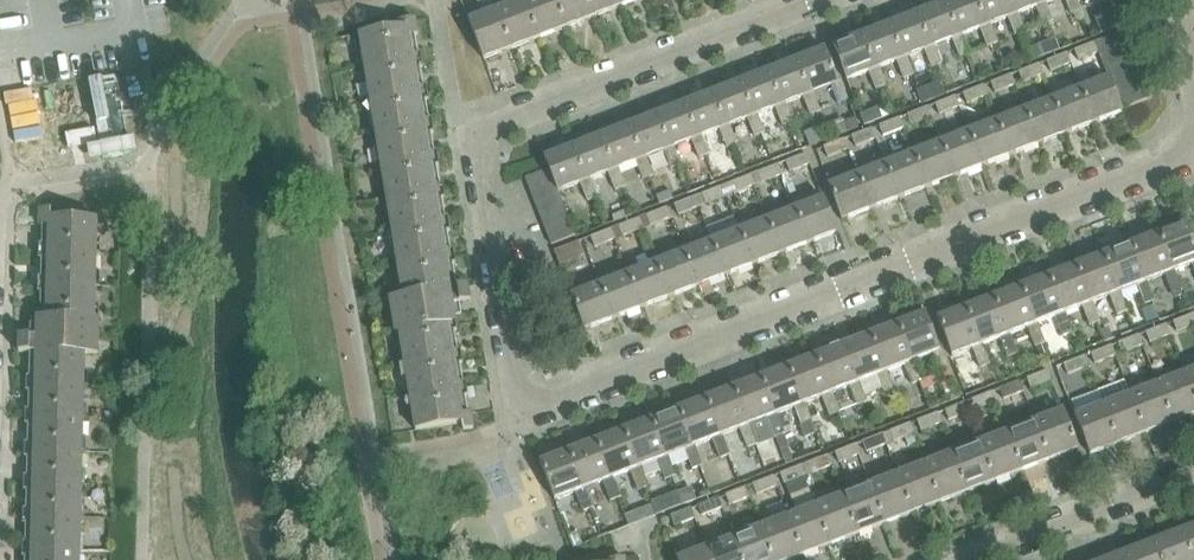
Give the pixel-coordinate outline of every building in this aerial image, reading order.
[(497,10),(512,49),(539,38),(524,0),(523,0),(497,10)] [(556,0),(524,0),(539,38),(567,28),(556,0)] [(587,0),(556,0),(567,28),(594,17),(587,0)] [(594,17),(621,6),(619,0),(587,0),(594,17)] [(945,3),(958,37),(962,36),(980,29),(987,47),(997,43),(990,25),(986,26),(976,0),(953,0),(945,3)] [(986,26),(990,25),(1008,18),(1015,36),(1025,32),(1018,14),(1014,16),(1008,0),(976,0),(986,26)] [(1014,16),(1018,14),(1036,7),(1043,25),(1053,21),(1046,3),(1042,5),(1040,0),(1008,0),(1014,16)] [(1071,15),(1081,11),(1077,0),(1065,0),(1071,15)] [(945,3),(917,14),(931,48),(935,46),(952,40),(959,58),(969,54),(962,36),(958,37),(945,3)] [(512,49),(497,10),(469,21),(484,59),(512,49)] [(1120,27),(1113,10),(1094,18),(1101,35),(1120,27)] [(917,14),(889,24),(903,59),(907,57),(924,50),(931,68),(942,65),(935,46),(931,48),(917,14)] [(448,332),(457,331),(455,316),(446,318),(444,307),(471,302),(468,286),(450,289),(446,265),(456,264),(453,249),(444,251),(441,233),(450,231),(448,216),(439,218),(436,200),(445,198),(443,184),(433,185),(430,167),(440,166),(437,151),(428,152),(425,134),(434,133),(432,118),(422,120),(419,102),(429,100),(426,85),(417,87),(414,69),(423,68),(421,53),(412,54),(409,36),(418,35),(416,20),(392,24),(393,30),(359,36),(360,36),(363,36),(365,49),(362,50),(365,69),(369,69),(371,82),(367,82),(371,102),(374,102),(376,114),(373,115),(376,135),(380,134),(382,147),(378,148),(382,168),(385,167),(387,180),(384,180),(387,200),(391,200),(393,213),(389,213),(392,233),(396,232),(398,245),(395,246),(398,266),(402,265),(404,278),(400,278),(403,297),(390,299),(396,333),(403,332),(405,345),(401,346),(405,365),(408,365),(411,378),(407,378),(410,398),(414,397),(416,410),(412,411),(416,431),(462,423),(463,430),(474,429),(471,414),(462,416),(459,398),(468,396),(466,381),(456,383),(453,365),(463,363),(460,349),(451,350),(448,332)] [(889,24),(862,35),(875,69),(879,68),(896,61),(903,79),(914,75),(907,57),(903,59),(889,24)] [(1127,46),(1122,33),(1096,43),(1100,53),(1098,53),(1100,57),(1127,46)] [(875,69),(862,35),(833,46),(846,81),(869,72),(876,90),(886,86),(879,68),(875,69)] [(1100,53),(1096,43),(1075,51),(1079,61),(1098,53),(1100,53)] [(1132,59),(1127,46),(1100,57),(1105,70),(1132,59)] [(809,95),(813,93),(831,87),(838,105),(848,101),(841,83),(838,84),(825,50),(796,61),(809,95)] [(1047,61),(1051,72),(1072,64),(1068,54),(1047,61)] [(1137,73),(1132,59),(1105,70),(1108,78),(1110,83),(1137,73)] [(781,106),(785,104),(803,97),(810,115),(820,112),(813,93),(809,95),(796,61),(768,71),(781,106)] [(1020,72),(1023,82),(1044,74),(1040,64),(1020,72)] [(753,117),(757,115),(775,108),(782,126),(792,122),(785,104),(781,106),(768,71),(740,82),(753,117)] [(1142,86),(1137,73),(1110,83),(1115,96),(1142,86)] [(992,83),(996,93),(1016,85),(1012,75),(992,83)] [(1108,78),(1080,89),(1093,124),(1122,113),(1121,110),(1115,96),(1110,83),(1108,78)] [(753,117),(740,82),(712,93),(726,127),(730,126),(747,119),(754,137),(764,133),(757,115),(753,117)] [(964,94),(968,104),(988,96),(984,86),(964,94)] [(1115,96),(1121,110),(1148,100),(1142,86),(1115,96)] [(1080,89),(1052,100),(1065,134),(1093,124),(1080,89)] [(726,127),(712,93),(684,104),(698,138),(702,136),(719,130),(726,148),(737,144),(730,126),(726,127)] [(936,104),(940,115),(960,107),(956,97),(936,104)] [(1052,100),(1024,110),(1037,145),(1065,134),(1052,100)] [(684,104),(657,115),(670,149),(674,147),(691,140),(699,159),(709,155),(702,136),(698,138),(684,104)] [(908,115),(912,125),(932,117),(929,107),(908,115)] [(996,121),(1010,156),(1037,145),(1024,110),(996,121)] [(657,115),(629,125),(642,160),(646,158),(664,151),(671,169),(681,165),(674,147),(670,149),(657,115)] [(880,126),(884,136),(905,128),(901,118),(880,126)] [(996,121),(968,132),(982,167),(1010,156),(996,121)] [(629,125),(601,136),(614,170),(618,169),(636,162),(643,180),(653,176),(646,158),(642,160),(629,125)] [(58,135),(60,149),(89,144),(86,129),(58,135)] [(852,137),(856,147),(877,139),(873,129),(852,137)] [(968,132),(940,143),(954,177),(982,167),(968,132)] [(601,136),(573,147),(586,181),(590,180),(608,173),(615,191),(625,187),(618,169),(614,170),(601,136)] [(824,147),(828,157),(849,150),(845,139),(824,147)] [(940,143),(913,153),(926,188),(954,177),(940,143)] [(586,181),(573,147),(544,158),(549,170),(554,183),(558,192),(580,184),(587,202),(597,198),(590,180),(586,181)] [(913,153),(884,164),(898,199),(926,188),(913,153)] [(786,162),(790,172),(811,164),(807,154),(786,162)] [(857,175),(870,210),(898,199),(884,164),(857,175)] [(759,173),(762,183),(783,175),(779,165),(759,173)] [(554,183),(549,170),(525,179),(530,192),(554,183)] [(870,210),(857,175),(829,186),(842,221),(870,210)] [(731,184),(735,194),(755,186),(751,176),(731,184)] [(554,183),(530,192),(536,205),(560,196),(558,192),(554,183)] [(703,194),(707,204),(727,196),(723,186),(703,194)] [(565,209),(560,196),(536,205),(541,219),(565,209)] [(675,205),(679,215),(699,207),(695,197),(675,205)] [(795,209),(809,244),(837,233),(824,198),(795,209)] [(647,216),(651,226),(671,218),(667,208),(647,216)] [(570,223),(565,209),(541,219),(546,232),(570,223)] [(767,220),(781,254),(809,244),(795,209),(767,220)] [(99,319),(92,319),(92,306),(96,306),(96,286),(92,286),(93,273),(96,273),(97,253),(93,253),(94,240),(97,240),(98,220),(50,219),(51,211),(40,211),(40,226),(49,226),(49,244),(39,244),(39,259),(49,259),(48,278),(39,277),(38,292),(48,292),(47,311),(38,310),(38,325),(47,326),(47,337),(19,336),(19,353),(37,353),(36,377),(27,377),(26,392),(36,392),(35,410),(26,410),(26,425),(35,425),(35,443),(25,443),(25,458),(34,458),(34,476),(24,476),(24,491),(34,491),(33,509),(24,509),(23,524),(33,524),(32,542),(23,542),(23,557),(32,557),(32,559),(80,559),(80,551),(77,551),(77,538),(81,538),(81,518),(77,518),(78,505),(81,505),(82,485),(78,485),(79,472),(82,472),(83,451),(79,451),(79,439),(83,439),(83,419),(80,419),(80,406),(84,406),(84,386),(81,386),(81,372),(85,373),(85,354),(98,354),(99,319)] [(619,227),(623,237),(643,229),(640,219),(619,227)] [(739,231),(753,265),(781,254),(767,220),(739,231)] [(575,236),(570,223),(546,232),(552,245),(575,236)] [(1157,233),(1172,272),(1175,271),(1192,265),(1193,270),(1193,245),(1185,223),(1157,233)] [(591,237),(595,247),(616,239),(612,229),(591,237)] [(739,231),(712,241),(725,276),(753,265),(739,231)] [(1157,233),(1130,244),(1145,283),(1148,282),(1165,275),(1173,294),(1182,291),(1175,271),(1172,272),(1157,233)] [(712,241),(684,252),(697,287),(725,276),(712,241)] [(584,256),(579,242),(554,252),(560,265),(580,257),(584,256)] [(1130,244),(1102,255),(1117,293),(1120,292),(1137,286),(1145,305),(1155,301),(1148,282),(1145,283),(1130,244)] [(684,252),(656,263),(669,298),(697,287),(684,252)] [(1102,255),(1075,265),(1090,304),(1093,303),(1110,296),(1118,316),(1128,312),(1120,292),(1117,293),(1102,255)] [(560,265),(564,275),(584,267),(580,257),(560,265)] [(656,263),(628,274),(641,308),(669,298),(656,263)] [(1075,265),(1047,276),(1063,315),(1065,313),(1083,307),(1090,326),(1100,322),(1093,303),(1090,304),(1075,265)] [(628,274),(600,285),(613,319),(641,308),(628,274)] [(1047,276),(1020,286),(1035,325),(1038,324),(1055,317),(1063,337),(1073,333),(1065,313),(1063,315),(1047,276)] [(613,319),(600,285),(572,295),(585,330),(613,319)] [(1020,286),(993,297),(1008,336),(1010,335),(1028,328),(1035,347),(1045,344),(1038,324),(1035,325),(1020,286)] [(993,297),(965,308),(980,346),(983,345),(1000,339),(1008,358),(1018,354),(1010,335),(1008,336),(993,297)] [(980,346),(965,308),(937,318),(952,357),(973,349),(980,369),(990,365),(983,345),(980,346)] [(912,362),(915,361),(932,355),(940,374),(950,370),(942,349),(940,350),(925,313),(897,324),(912,362)] [(1176,333),(1193,326),(1193,314),(1172,323),(1176,333)] [(885,373),(888,372),(905,365),(913,385),(923,381),(915,361),(912,362),(897,324),(870,334),(885,373)] [(1147,333),(1150,343),(1171,335),(1167,325),(1147,333)] [(858,384),(860,383),(878,376),(885,395),(895,391),(888,372),(885,373),(870,334),(843,345),(858,384)] [(1119,343),(1123,354),(1143,346),(1139,335),(1119,343)] [(830,394),(833,393),(850,386),(858,406),(868,402),(860,383),(858,384),(843,345),(815,355),(830,394)] [(1092,354),(1096,364),(1116,356),(1112,346),(1092,354)] [(803,405),(806,404),(823,397),(830,416),(841,413),(833,393),(830,394),(815,355),(788,366),(803,405)] [(1064,364),(1068,375),(1089,367),(1085,357),(1064,364)] [(803,405),(788,366),(760,377),(775,415),(778,414),(795,408),(803,427),(813,423),(806,404),(803,405)] [(1193,397),(1193,370),(1185,373),(1193,397)] [(1027,379),(1031,389),(1052,381),(1048,371),(1027,379)] [(1158,384),(1173,423),(1193,414),(1193,397),(1185,373),(1158,384)] [(748,426),(751,425),(768,418),(775,438),(786,434),(778,414),(775,415),(760,377),(733,387),(748,426)] [(1000,389),(1004,399),(1024,392),(1020,381),(1000,389)] [(1158,384),(1130,395),(1145,433),(1173,423),(1158,384)] [(721,437),(723,436),(741,429),(748,448),(758,444),(751,425),(748,426),(733,387),(705,398),(721,437)] [(973,400),(977,410),(997,402),(993,392),(973,400)] [(1130,395),(1103,405),(1118,444),(1145,433),(1130,395)] [(693,447),(696,446),(713,440),(721,459),(731,455),(723,436),(721,437),(705,398),(678,409),(693,447)] [(945,410),(949,421),(970,413),(966,403),(945,410)] [(1118,444),(1103,405),(1075,416),(1090,455),(1118,444)] [(666,458),(668,457),(686,450),(693,470),(703,466),(696,446),(693,447),(678,409),(651,419),(666,458)] [(1035,421),(1050,460),(1078,449),(1063,411),(1035,421)] [(918,421),(922,431),(942,423),(938,413),(918,421)] [(666,458),(651,419),(623,430),(638,468),(641,467),(658,461),(666,480),(676,476),(668,457),(666,458)] [(1008,432),(1023,470),(1050,460),(1035,421),(1008,432)] [(890,432),(894,442),(915,434),(911,424),(890,432)] [(623,430),(596,440),(611,479),(614,478),(631,471),(638,491),(649,487),(641,467),(638,468),(623,430)] [(981,442),(996,481),(1023,470),(1008,432),(981,442)] [(863,442),(867,452),(887,444),(883,434),(863,442)] [(596,440),(568,451),(583,490),(586,489),(603,482),(611,501),(621,497),(614,478),(611,479),(596,440)] [(953,453),(968,492),(996,481),(981,442),(953,453)] [(836,453),(840,463),(860,455),(856,445),(836,453)] [(583,490),(568,451),(540,462),(555,501),(576,493),(584,512),(594,508),(586,489),(583,490)] [(926,463),(941,502),(968,492),(953,453),(926,463)] [(808,463),(812,474),(833,466),(829,455),(808,463)] [(898,474),(913,513),(941,502),(926,463),(898,474)] [(781,474),(785,484),(805,476),(801,466),(781,474)] [(898,474),(871,485),(886,523),(913,513),(898,474)] [(753,484),(757,495),(778,487),(774,477),(753,484)] [(871,485),(844,495),(859,534),(886,523),(871,485)] [(726,495),(730,505),(750,497),(746,487),(726,495)] [(859,534),(844,495),(816,506),(831,545),(859,534)] [(698,506),(702,516),(723,508),(719,498),(698,506)] [(816,506),(789,516),(804,555),(831,545),(816,506)] [(671,516),(675,526),(695,518),(691,508),(671,516)] [(761,527),(774,559),(791,559),(804,555),(789,516),(761,527)] [(1182,531),(1193,559),(1193,526),(1182,531)] [(734,538),(743,559),(774,559),(761,527),(734,538)] [(1154,541),(1161,559),(1193,559),(1182,531),(1154,541)] [(706,548),(711,559),(743,559),(734,538),(706,548)] [(1154,541),(1126,552),(1129,559),(1161,559),(1154,541)] [(706,548),(678,559),(679,559),(711,559),(706,548)]
